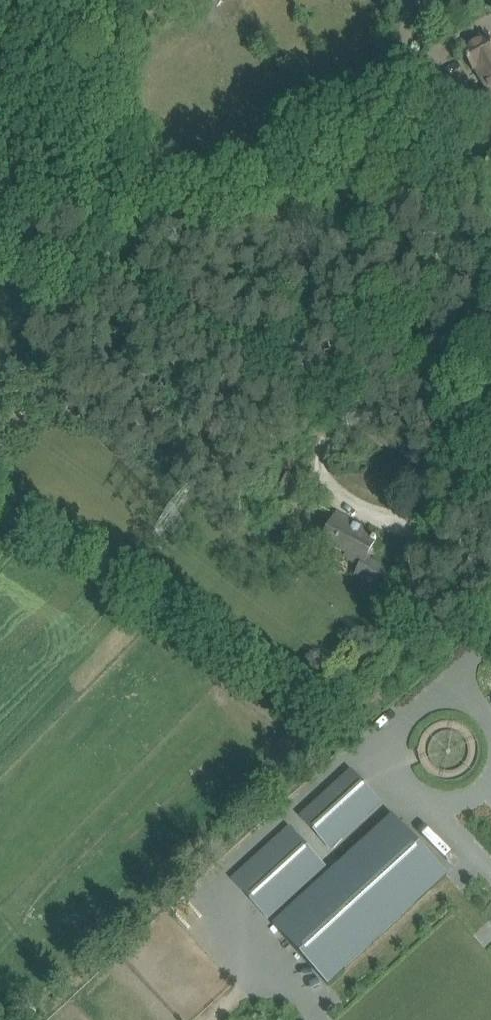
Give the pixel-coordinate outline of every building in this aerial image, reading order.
[(475,68),(490,97),(490,41),(486,31),(459,47),(472,70),(475,68)] [(337,514),(328,532),(324,540),(349,553),(346,558),(361,566),(356,575),(376,586),(385,568),(367,558),(377,539),(362,531),(364,528),(337,514)] [(327,844),(377,799),(351,770),(301,816),(327,844)] [(329,985),(448,876),(391,815),(272,923),(329,985)] [(325,867),(289,827),(232,879),(268,919),(325,867)]
